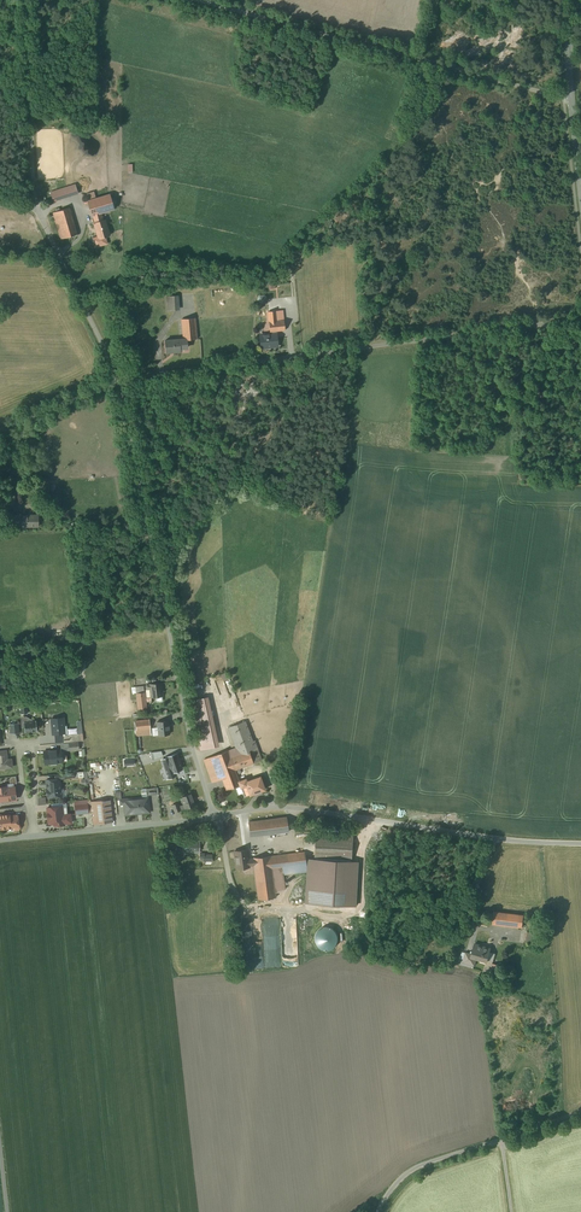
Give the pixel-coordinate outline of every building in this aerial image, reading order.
[(75,185),(51,192),(53,201),(78,193),(75,185)] [(91,216),(101,213),(110,210),(114,209),(110,194),(94,199),(89,200),(87,201),(91,216)] [(69,208),(53,213),(61,239),(77,234),(69,208)] [(103,220),(101,213),(91,216),(92,216),(93,216),(95,223),(94,223),(98,237),(98,238),(105,237),(109,235),(105,220),(103,220)] [(98,238),(98,237),(93,238),(95,247),(107,244),(105,237),(98,238)] [(174,296),(167,297),(168,311),(175,311),(180,310),(179,296),(174,296)] [(271,332),(276,331),(285,330),(282,310),(268,312),(270,332),(271,332)] [(183,340),(185,340),(197,339),(195,319),(195,318),(181,319),(183,340)] [(278,346),(276,331),(271,332),(272,334),(260,335),(261,348),(278,346)] [(186,347),(185,340),(183,340),(179,340),(179,339),(165,341),(166,353),(180,352),(180,347),(186,347)] [(40,510),(15,510),(15,528),(39,528),(40,510)] [(150,684),(150,686),(145,686),(145,685),(136,686),(136,694),(146,693),(146,691),(150,690),(151,697),(162,696),(161,683),(150,684)] [(138,710),(148,709),(146,693),(136,694),(138,710)] [(208,698),(191,701),(201,749),(219,745),(208,698)] [(65,718),(52,719),(53,735),(66,734),(65,718)] [(137,733),(151,731),(150,720),(136,721),(137,733)] [(37,721),(24,722),(25,734),(38,732),(37,721)] [(157,722),(158,728),(153,728),(153,737),(158,736),(171,735),(170,721),(157,722)] [(228,727),(238,754),(249,750),(253,763),(261,760),(254,740),(252,741),(245,721),(228,727)] [(19,724),(10,725),(11,734),(20,733),(19,724)] [(80,742),(69,744),(70,752),(80,751),(80,742)] [(228,750),(230,757),(238,754),(236,747),(228,750)] [(64,764),(64,763),(68,763),(67,756),(63,756),(62,750),(44,751),(45,766),(64,764)] [(240,784),(239,781),(237,774),(241,773),(240,768),(253,763),(249,750),(238,754),(230,757),(228,750),(204,759),(212,782),(222,778),(226,789),(240,784)] [(0,751),(0,771),(14,770),(13,759),(8,759),(8,751),(0,751)] [(167,758),(168,761),(150,767),(154,777),(171,771),(172,773),(183,769),(178,754),(167,758)] [(59,779),(46,780),(48,799),(62,798),(60,780),(75,779),(74,775),(59,776),(59,779)] [(17,801),(16,784),(17,784),(17,777),(10,778),(11,788),(0,788),(0,803),(17,801)] [(245,779),(239,781),(240,784),(241,787),(247,785),(250,794),(256,792),(256,793),(260,792),(259,791),(264,789),(260,777),(247,782),(245,779)] [(250,794),(247,785),(241,787),(244,796),(250,794)] [(148,789),(142,790),(142,794),(148,793),(148,797),(159,795),(158,788),(148,789)] [(121,806),(123,806),(125,817),(151,814),(149,797),(125,800),(125,799),(122,799),(121,792),(116,793),(117,801),(120,800),(121,806)] [(192,794),(181,798),(185,811),(196,807),(192,794)] [(111,800),(91,802),(94,825),(114,823),(111,800)] [(88,801),(75,802),(76,815),(89,813),(88,801)] [(65,825),(64,815),(63,803),(51,805),(51,806),(47,807),(49,825),(53,825),(54,827),(65,826),(65,825)] [(178,804),(173,805),(176,813),(181,811),(178,804)] [(14,830),(14,832),(22,831),(20,815),(12,816),(11,814),(0,815),(0,831),(14,830)] [(72,814),(64,815),(65,825),(73,824),(72,814)] [(288,819),(249,824),(251,838),(290,833),(288,819)] [(254,858),(255,866),(259,900),(276,898),(274,876),(308,873),(306,859),(316,858),(316,860),(355,861),(356,835),(317,834),(316,852),(305,853),(305,852),(254,858)] [(175,850),(199,851),(199,841),(175,841),(175,850)] [(255,866),(254,858),(249,859),(248,849),(233,851),(236,870),(250,868),(250,866),(255,866)] [(302,905),(299,899),(293,897),(286,900),(284,906),(287,912),(294,914),(300,911),(302,905)] [(526,916),(494,913),(493,925),(525,928),(526,916)] [(536,935),(528,933),(526,943),(533,945),(536,935)] [(489,962),(493,963),(496,954),(491,953),(493,948),(475,944),(472,956),(489,960),(489,962)]
